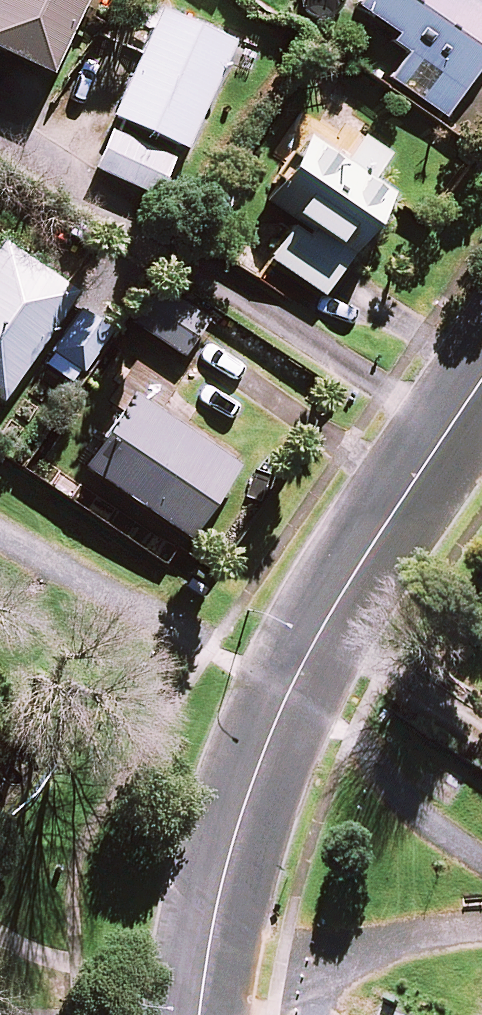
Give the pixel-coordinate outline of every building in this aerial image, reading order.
[(72,15),(84,21),(95,0),(0,0),(0,52),(43,73),(72,15)] [(393,34),(387,43),(404,55),(388,79),(443,116),(481,60),(481,3),(478,0),(359,0),(354,7),(393,34)] [(232,43),(160,10),(87,164),(158,198),(232,43)] [(385,154),(360,137),(343,163),(304,138),(262,202),(292,221),(268,259),(323,295),(389,193),(368,180),(385,154)] [(1,241),(0,243),(0,397),(73,291),(1,241)] [(82,467),(120,492),(114,501),(136,516),(142,508),(185,536),(233,464),(131,395),(82,467)]
